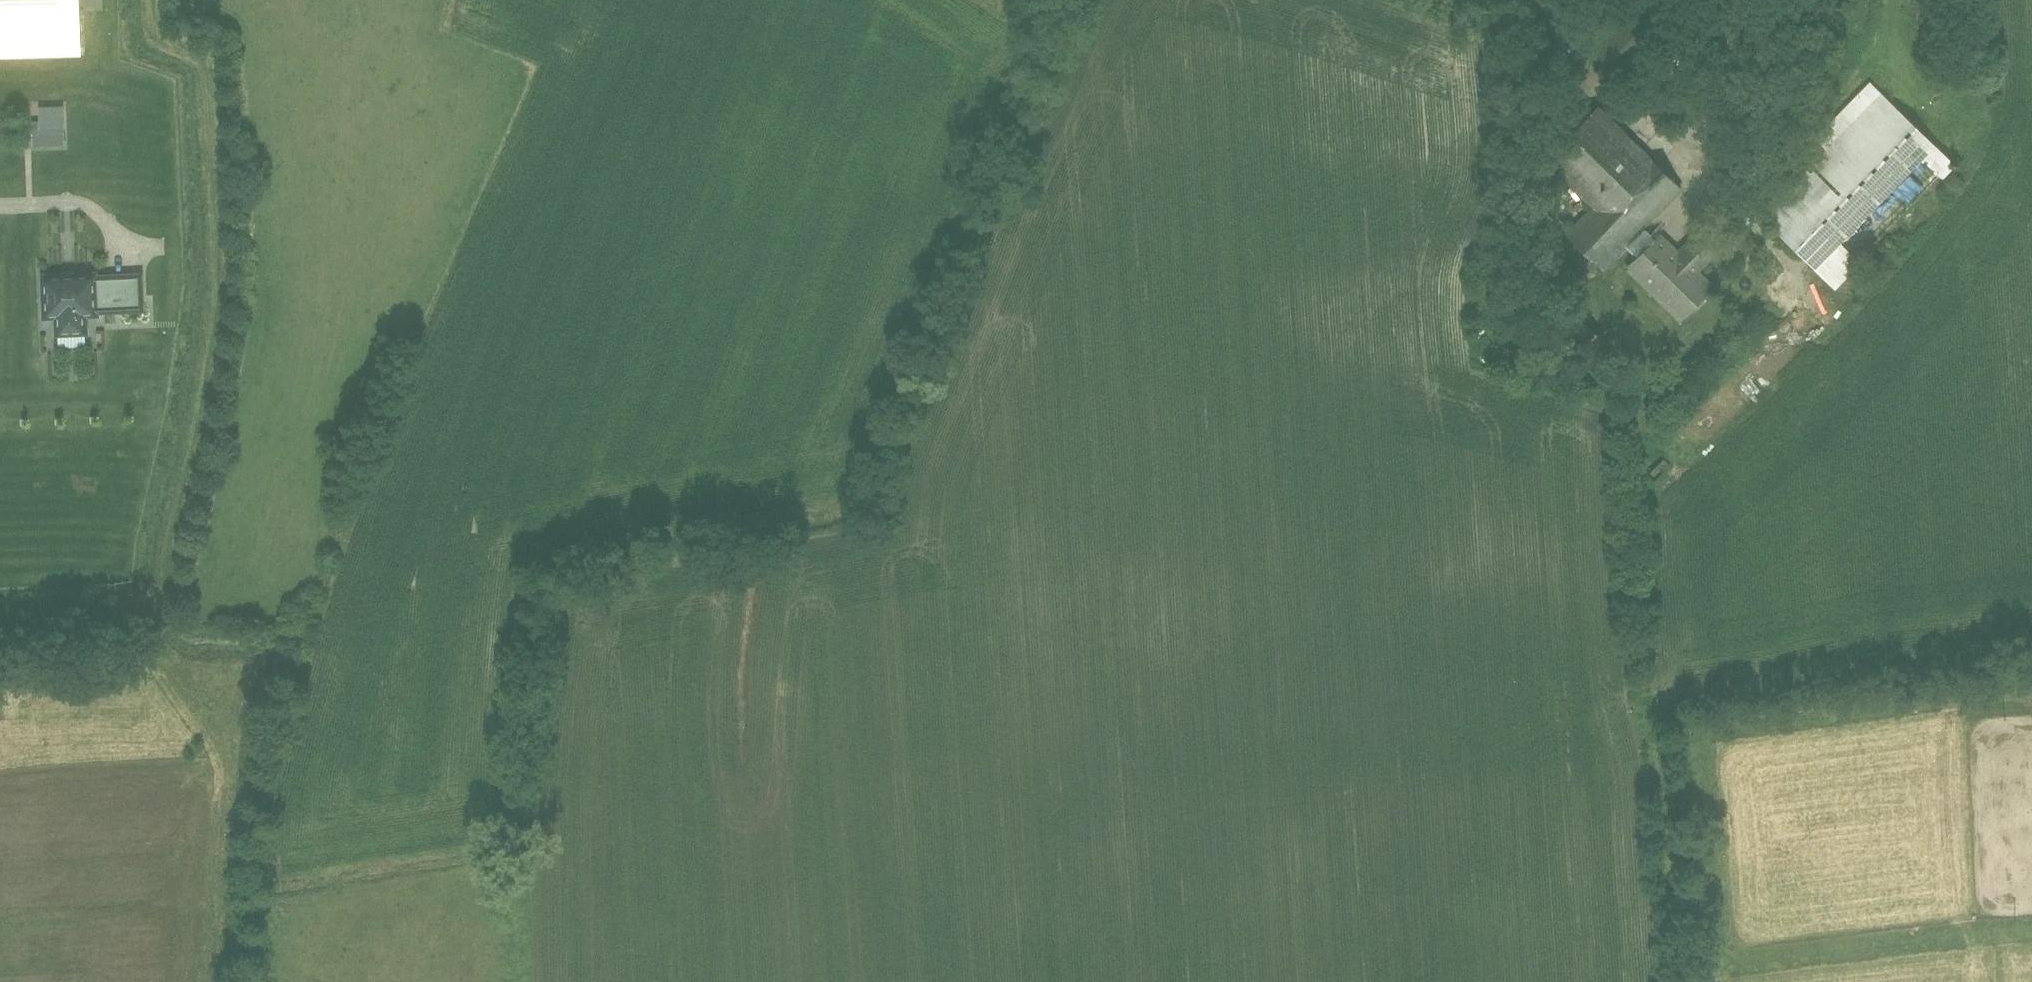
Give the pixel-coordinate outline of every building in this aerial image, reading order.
[(83,53),(81,0),(0,0),(0,56),(83,53)] [(1750,204),(1838,290),(1960,166),(1872,79),(1750,204)] [(69,105),(44,105),(44,121),(37,121),(37,146),(69,146),(69,105)] [(1603,270),(1684,186),(1601,105),(1551,155),(1597,200),(1565,232),(1603,270)] [(1621,268),(1681,328),(1724,285),(1703,265),(1717,251),(1693,228),(1679,242),(1663,226),(1621,268)] [(145,266),(45,270),(48,316),(56,316),(56,333),(91,332),(90,316),(147,313),(145,266)]
